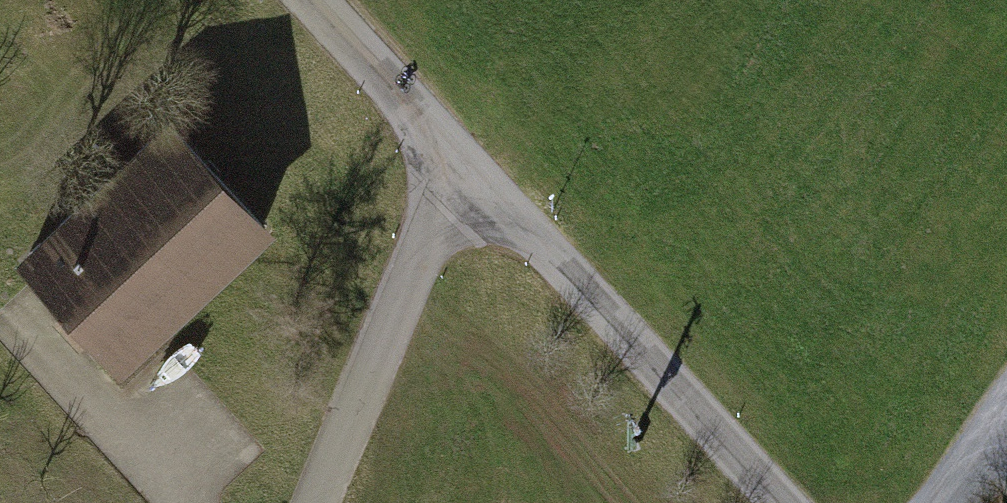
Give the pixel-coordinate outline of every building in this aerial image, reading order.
[(172,105),(14,249),(66,305),(51,319),(77,348),(92,334),(120,365),(278,221),(172,105)]
